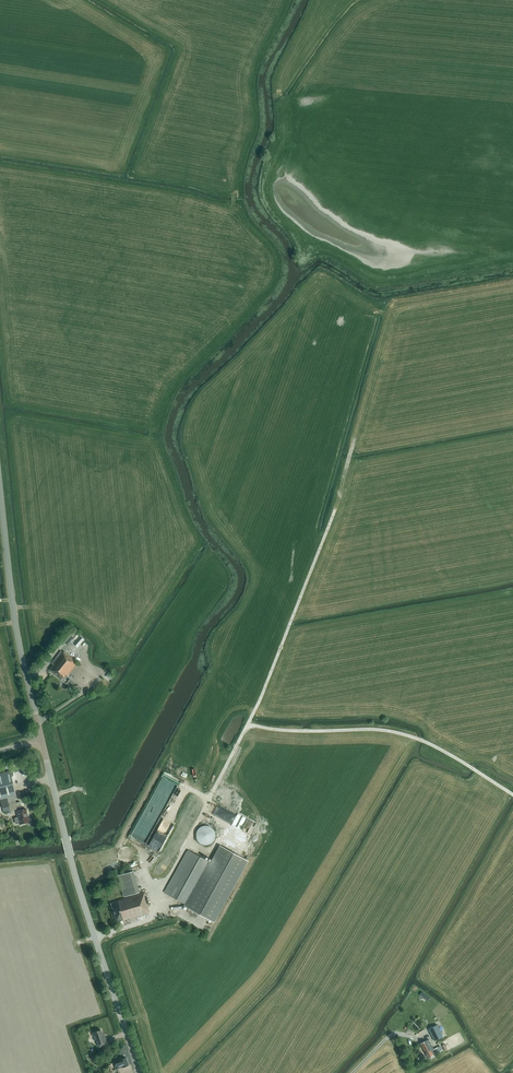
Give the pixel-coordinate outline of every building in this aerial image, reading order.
[(75,635),(70,630),(61,640),(66,644),(75,635)] [(66,655),(61,651),(52,663),(54,665),(50,670),(62,680),(65,675),(67,676),(78,662),(67,654),(66,655)] [(108,678),(109,671),(101,670),(100,677),(108,678)] [(17,809),(18,811),(17,811),(19,816),(15,817),(14,818),(15,823),(16,824),(20,823),(20,824),(29,822),(27,809),(22,810),(20,802),(16,802),(15,795),(16,795),(10,771),(0,773),(0,799),(1,799),(2,802),(1,802),(3,812),(10,810),(17,809)] [(140,821),(132,837),(147,845),(155,829),(140,821)] [(205,825),(204,826),(203,826),(202,826),(201,827),(200,827),(199,828),(199,829),(198,830),(197,830),(197,831),(197,832),(196,833),(196,834),(196,835),(196,836),(196,837),(197,838),(197,839),(197,840),(198,840),(198,841),(199,842),(200,843),(201,843),(201,844),(202,844),(203,844),(204,845),(205,845),(206,845),(207,845),(208,845),(209,844),(210,844),(211,843),(212,842),(213,842),(213,841),(214,840),(214,839),(215,839),(215,838),(215,837),(215,836),(216,835),(215,834),(215,833),(215,832),(215,831),(214,830),(214,829),(213,829),(212,828),(212,827),(211,827),(210,826),(209,826),(208,826),(207,826),(206,825),(205,825)] [(185,904),(185,905),(214,921),(247,860),(221,846),(212,863),(188,850),(164,892),(185,904)] [(107,872),(120,867),(117,861),(105,866),(107,872)] [(118,875),(124,897),(140,892),(133,871),(118,875)] [(145,893),(138,895),(110,903),(117,922),(129,918),(130,919),(149,913),(148,907),(149,907),(145,893)] [(443,1037),(437,1024),(428,1029),(434,1041),(443,1037)] [(100,1047),(108,1044),(105,1036),(103,1037),(101,1030),(92,1033),(95,1041),(97,1040),(100,1047)] [(433,1049),(428,1039),(421,1043),(428,1057),(436,1053),(435,1053),(443,1049),(441,1045),(433,1049)] [(116,1061),(113,1062),(116,1069),(122,1067),(122,1068),(123,1067),(129,1065),(127,1058),(116,1061)]
